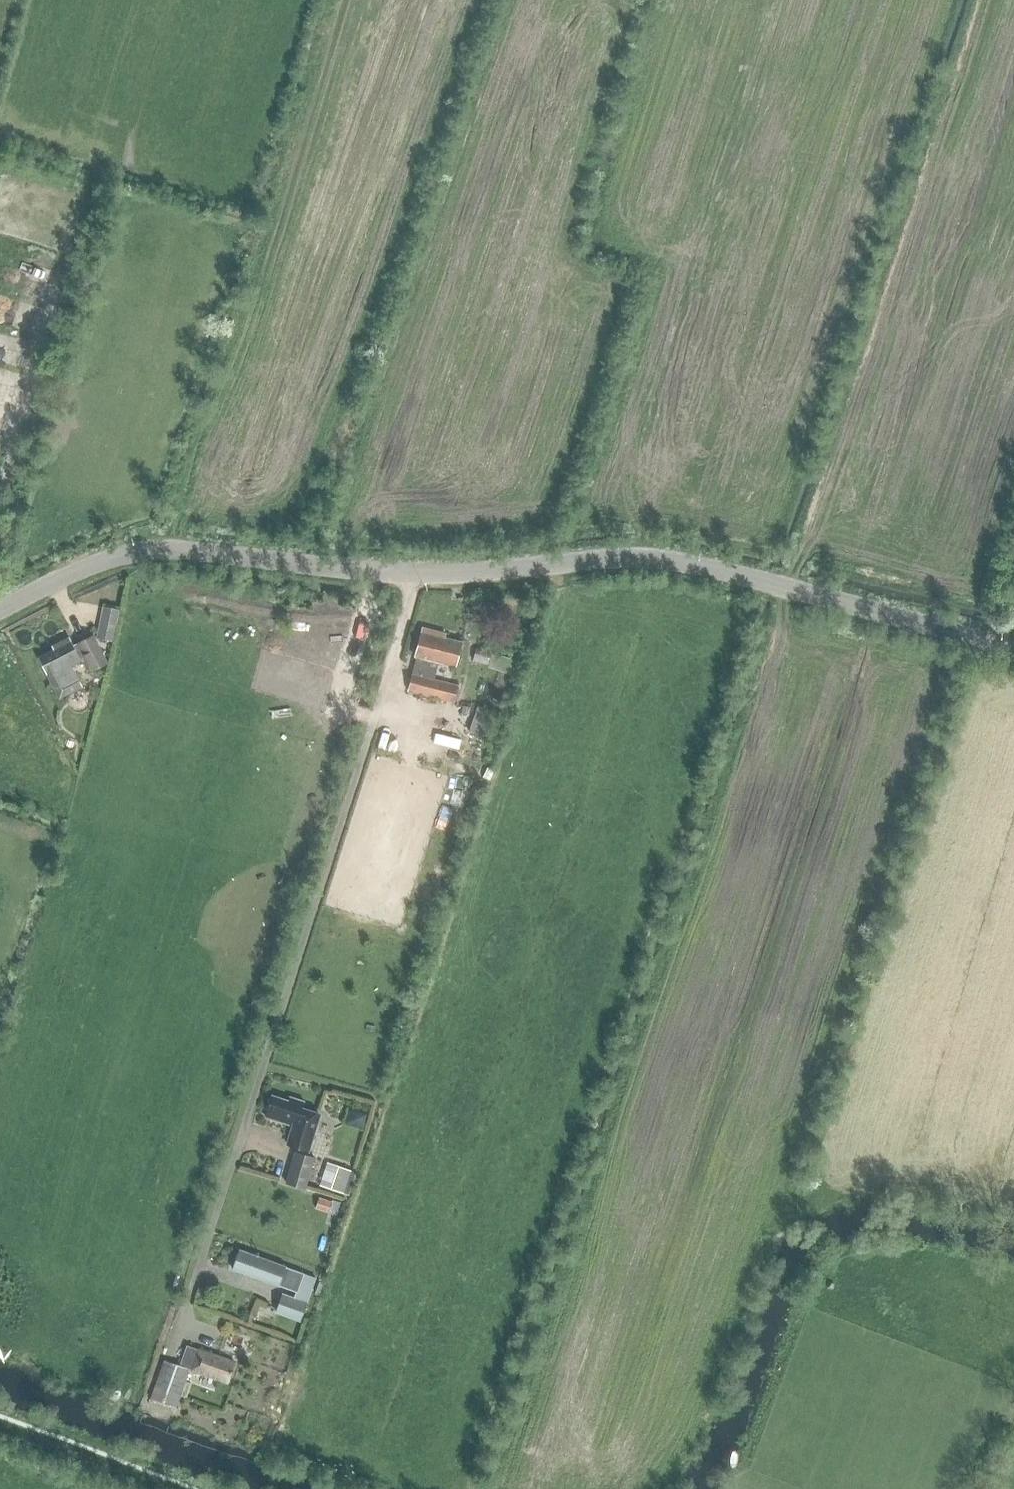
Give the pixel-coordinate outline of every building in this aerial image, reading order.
[(95,637),(112,641),(119,609),(102,606),(95,637)] [(454,667),(461,642),(439,637),(440,633),(422,628),(414,656),(416,657),(407,691),(452,702),(457,685),(433,679),(437,662),(454,667)] [(91,672),(107,663),(92,635),(72,645),(68,637),(51,646),(53,650),(38,658),(48,677),(49,677),(52,683),(51,683),(58,698),(81,686),(74,671),(72,672),(69,666),(80,659),(83,657),(91,672)] [(493,666),(516,669),(518,657),(480,651),(479,658),(494,660),(493,666)] [(471,730),(491,735),(497,712),(477,706),(471,730)] [(292,1125),(286,1144),(308,1151),(320,1115),(301,1109),(303,1102),(289,1097),(287,1101),(272,1096),(265,1117),(292,1125)] [(283,1183),(304,1189),(314,1157),(293,1150),(283,1183)] [(320,1184),(330,1189),(348,1194),(356,1172),(327,1162),(320,1184)] [(305,1303),(313,1278),(239,1251),(233,1269),(296,1292),(293,1299),(282,1295),(276,1312),(299,1320),(304,1303),(305,1303)] [(186,1345),(179,1365),(188,1369),(227,1382),(234,1362),(186,1345)] [(150,1399),(175,1408),(188,1369),(179,1365),(163,1360),(150,1399)]
